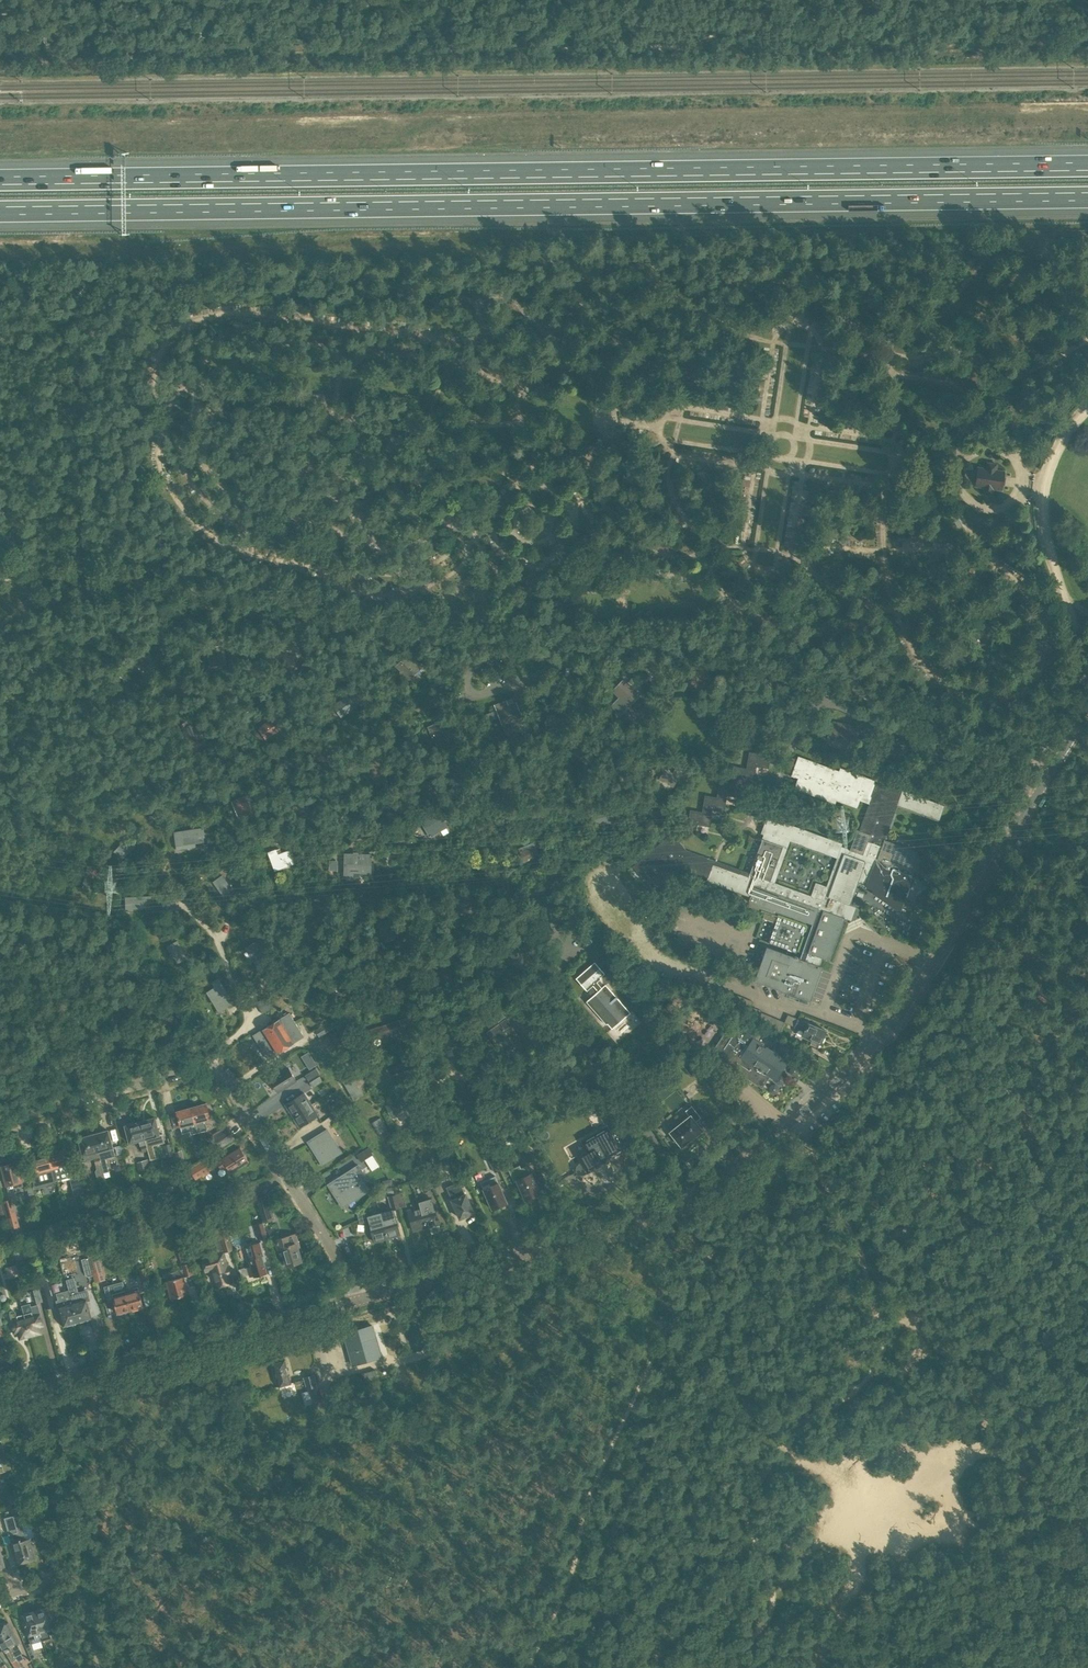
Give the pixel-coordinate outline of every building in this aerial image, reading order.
[(996,470),(997,464),(987,463),(987,469),(978,467),(977,470),(976,470),(976,471),(974,471),(972,471),(970,471),(969,471),(968,472),(965,471),(964,480),(967,480),(967,481),(969,481),(971,482),(972,482),(972,483),(974,483),(975,484),(975,486),(984,488),(983,494),(992,495),(993,489),(1002,490),(1005,472),(996,470)] [(210,666),(227,664),(224,645),(208,647),(208,648),(204,649),(205,655),(207,655),(208,660),(210,660),(210,666)] [(418,659),(410,651),(395,666),(410,679),(421,669),(414,662),(418,659)] [(624,678),(611,691),(620,699),(619,700),(627,708),(640,695),(624,678)] [(349,694),(333,706),(341,718),(357,706),(349,694)] [(506,700),(494,705),(505,732),(525,724),(516,702),(508,705),(506,700)] [(243,709),(246,713),(253,707),(250,703),(243,709)] [(643,704),(633,713),(638,717),(647,708),(643,704)] [(268,719),(259,726),(267,737),(284,725),(272,709),(265,715),(268,719)] [(441,720),(427,727),(435,745),(449,739),(441,720)] [(857,740),(859,727),(831,721),(828,732),(827,739),(849,744),(851,738),(857,740)] [(199,732),(201,731),(199,728),(198,729),(195,722),(183,728),(191,746),(203,741),(199,732)] [(545,725),(538,728),(541,735),(548,732),(545,725)] [(383,750),(377,756),(380,761),(387,755),(383,750)] [(761,754),(749,752),(746,768),(734,766),(731,783),(719,781),(717,797),(705,795),(702,812),(690,810),(687,825),(697,827),(697,825),(709,827),(712,810),(724,812),(727,796),(739,798),(742,781),(754,783),(756,766),(769,768),(771,753),(761,752),(761,754)] [(891,789),(874,783),(875,780),(840,768),(838,773),(832,770),(833,769),(798,756),(790,776),(794,778),(795,777),(797,778),(794,789),(829,802),(830,797),(836,799),(836,801),(857,808),(860,801),(869,804),(859,831),(856,830),(849,849),(841,846),(842,843),(784,822),(783,825),(766,819),(760,834),(763,835),(749,873),(687,850),(672,833),(633,866),(654,891),(681,868),(707,877),(706,881),(750,897),(748,901),(812,924),(800,959),(766,947),(754,981),(810,1001),(822,967),(820,966),(823,958),(829,961),(845,918),(843,917),(847,904),(849,905),(858,882),(866,885),(865,886),(874,889),(872,893),(899,911),(899,912),(900,912),(915,872),(917,873),(916,874),(917,874),(923,857),(916,854),(917,852),(884,840),(897,805),(939,820),(944,805),(892,786),(891,789)] [(376,759),(364,768),(376,784),(389,775),(376,759)] [(682,781),(685,774),(675,769),(673,773),(665,768),(658,780),(673,787),(678,779),(682,781)] [(507,786),(509,780),(491,773),(483,792),(506,801),(511,788),(507,786)] [(246,796),(231,802),(238,818),(257,811),(255,805),(251,807),(246,796)] [(615,806),(593,812),(596,826),(610,823),(611,825),(619,823),(615,806)] [(439,811),(421,821),(428,834),(429,834),(431,836),(436,833),(435,830),(446,824),(439,811)] [(202,828),(174,832),(176,850),(196,847),(195,844),(204,842),(202,828)] [(128,837),(114,852),(122,860),(136,845),(128,837)] [(524,863),(540,856),(536,847),(534,842),(527,845),(528,847),(519,851),(524,863)] [(277,848),(268,852),(270,857),(270,858),(275,871),(294,864),(289,850),(279,854),(277,848)] [(372,854),(359,853),(359,852),(353,852),(353,853),(344,853),(343,877),(354,877),(354,874),(371,874),(372,854)] [(94,867),(88,865),(83,890),(89,892),(94,867)] [(234,891),(222,875),(213,882),(224,898),(234,891)] [(457,891),(453,901),(457,902),(454,908),(471,916),(478,901),(457,891)] [(151,896),(125,897),(125,904),(131,904),(132,909),(146,908),(146,901),(151,901),(151,896)] [(765,913),(763,918),(775,923),(777,917),(765,913)] [(390,918),(377,924),(383,940),(397,935),(390,918)] [(260,938),(247,946),(260,969),(264,967),(274,961),(260,938)] [(178,940),(166,946),(173,959),(174,958),(177,964),(187,959),(178,940)] [(517,944),(508,950),(517,965),(529,957),(523,946),(519,949),(517,944)] [(603,972),(593,960),(574,977),(585,989),(591,984),(596,989),(585,1000),(605,1023),(606,1022),(611,1029),(630,1012),(610,989),(608,991),(602,984),(600,986),(594,979),(603,972)] [(340,970),(330,975),(336,987),(347,982),(340,970)] [(219,1013),(233,1003),(221,983),(206,992),(219,1013)] [(263,1014),(273,1008),(266,997),(256,1002),(263,1014)] [(749,1012),(753,1002),(742,997),(737,1007),(749,1012)] [(496,1006),(481,1016),(489,1028),(504,1017),(496,1006)] [(779,1032),(784,1022),(761,1012),(757,1022),(779,1032)] [(268,1059),(273,1056),(304,1036),(289,1013),(253,1035),(268,1059)] [(808,1023),(797,1019),(788,1014),(784,1022),(794,1027),(804,1032),(802,1036),(808,1039),(811,1040),(809,1045),(817,1048),(819,1044),(825,1030),(808,1023)] [(374,1028),(365,1032),(369,1041),(378,1038),(391,1033),(393,1037),(411,1030),(406,1017),(374,1028)] [(506,1019),(486,1032),(500,1051),(519,1037),(506,1019)] [(319,1037),(336,1027),(331,1020),(315,1030),(319,1037)] [(742,1033),(730,1025),(712,1051),(724,1060),(723,1062),(762,1088),(770,1076),(774,1079),(785,1062),(761,1046),(763,1043),(748,1034),(744,1030),(742,1033)] [(678,1028),(673,1032),(681,1041),(686,1037),(678,1028)] [(335,1051),(345,1045),(335,1031),(326,1036),(335,1051)] [(464,1033),(443,1041),(446,1049),(466,1041),(464,1033)] [(686,1037),(681,1041),(688,1052),(694,1047),(686,1037)] [(431,1048),(425,1050),(429,1061),(435,1059),(431,1048)] [(309,1052),(301,1056),(309,1069),(317,1065),(309,1052)] [(404,1055),(385,1062),(389,1075),(409,1069),(404,1055)] [(691,1073),(698,1067),(689,1056),(681,1062),(691,1073)] [(278,1092),(296,1081),(288,1068),(270,1080),(278,1092)] [(308,1081),(319,1074),(316,1068),(305,1075),(308,1081)] [(353,1100),(363,1095),(355,1081),(363,1077),(358,1069),(341,1079),(353,1100)] [(313,1088),(323,1081),(320,1076),(310,1083),(313,1088)] [(474,1085),(454,1093),(459,1105),(478,1097),(474,1085)] [(292,1116),(311,1104),(304,1093),(286,1105),(292,1116)] [(406,1095),(385,1105),(392,1118),(412,1108),(406,1095)] [(335,1123),(347,1116),(338,1101),(326,1109),(335,1123)] [(198,1132),(207,1129),(205,1120),(210,1118),(206,1103),(191,1107),(196,1122),(198,1132)] [(299,1127),(318,1115),(311,1104),(292,1116),(299,1127)] [(198,1132),(196,1122),(191,1107),(177,1111),(177,1114),(171,1115),(174,1128),(181,1126),(183,1133),(191,1131),(191,1134),(198,1132)] [(681,1146),(701,1130),(694,1121),(700,1117),(691,1107),(686,1111),(690,1116),(670,1132),(681,1146)] [(148,1151),(153,1149),(150,1137),(160,1135),(155,1118),(140,1122),(148,1151)] [(379,1134),(388,1129),(381,1118),(372,1123),(379,1134)] [(148,1151),(140,1122),(125,1126),(130,1143),(139,1140),(142,1152),(148,1151)] [(221,1147),(234,1139),(228,1129),(215,1137),(221,1147)] [(104,1173),(109,1171),(106,1159),(115,1156),(108,1130),(93,1134),(104,1173)] [(322,1163),(339,1153),(334,1145),(335,1145),(327,1131),(309,1142),(322,1163)] [(104,1173),(93,1134),(79,1138),(83,1156),(85,1161),(94,1159),(97,1169),(96,1171),(98,1180),(100,1179),(101,1186),(107,1185),(104,1173)] [(586,1150),(578,1155),(587,1172),(599,1165),(598,1163),(620,1150),(612,1135),(597,1144),(595,1141),(592,1140),(588,1141),(586,1144),(585,1147),(586,1150)] [(166,1157),(174,1155),(171,1143),(163,1145),(166,1157)] [(118,1155),(124,1153),(121,1145),(116,1147),(118,1155)] [(361,1162),(373,1155),(369,1147),(357,1155),(361,1162)] [(529,1147),(522,1150),(527,1162),(534,1159),(529,1147)] [(245,1155),(243,1153),(240,1148),(218,1161),(222,1167),(227,1164),(231,1171),(248,1161),(247,1160),(247,1157),(245,1155)] [(52,1167),(56,1181),(71,1176),(63,1149),(49,1153),(52,1167)] [(49,1182),(56,1181),(52,1167),(49,1153),(33,1157),(35,1164),(29,1166),(35,1186),(49,1182)] [(496,1157),(489,1160),(494,1172),(501,1169),(496,1157)] [(214,1166),(209,1158),(190,1169),(195,1178),(214,1166)] [(141,1176),(153,1172),(149,1159),(137,1162),(141,1176)] [(17,1162),(2,1166),(9,1193),(16,1191),(15,1188),(23,1186),(17,1162)] [(520,1166),(509,1170),(512,1175),(515,1183),(517,1182),(525,1200),(540,1193),(532,1175),(531,1175),(527,1166),(521,1169),(520,1166)] [(351,1169),(328,1184),(342,1206),(367,1190),(356,1172),(358,1170),(355,1167),(352,1169),(351,1169)] [(459,1168),(452,1171),(456,1181),(463,1178),(459,1168)] [(442,1184),(436,1169),(428,1173),(430,1177),(432,1176),(436,1186),(442,1184)] [(74,1195),(84,1192),(80,1175),(73,1177),(74,1178),(70,1179),(74,1195)] [(417,1179),(410,1181),(413,1188),(419,1184),(424,1193),(431,1189),(425,1176),(418,1180),(417,1179)] [(492,1209),(507,1202),(495,1176),(480,1183),(492,1209)] [(460,1218),(473,1212),(459,1181),(446,1187),(460,1218)] [(186,1198),(193,1197),(191,1188),(184,1190),(186,1198)] [(219,1200),(230,1198),(228,1190),(217,1192),(219,1200)] [(399,1208),(406,1206),(402,1193),(396,1195),(399,1208)] [(158,1206),(155,1195),(139,1199),(143,1211),(158,1206)] [(393,1210),(399,1208),(396,1195),(389,1197),(393,1210)] [(269,1209),(265,1196),(257,1198),(263,1222),(273,1219),(270,1209),(269,1209)] [(11,1199),(3,1202),(11,1229),(19,1226),(13,1206),(12,1206),(11,1199)] [(432,1203),(431,1199),(418,1202),(420,1207),(426,1228),(438,1224),(433,1203),(432,1203)] [(413,1231),(426,1228),(420,1207),(407,1210),(413,1231)] [(360,1224),(367,1222),(363,1210),(356,1212),(360,1224)] [(393,1210),(380,1213),(381,1217),(387,1239),(400,1235),(393,1210)] [(381,1217),(380,1213),(367,1217),(374,1242),(387,1239),(381,1217)] [(260,1240),(268,1238),(263,1222),(255,1224),(260,1240)] [(227,1229),(219,1231),(224,1252),(233,1249),(227,1229)] [(287,1235),(274,1239),(277,1249),(280,1257),(284,1256),(287,1265),(289,1265),(291,1267),(294,1266),(295,1263),(301,1261),(298,1250),(300,1249),(296,1233),(287,1236),(287,1235)] [(81,1237),(65,1241),(67,1251),(83,1246),(81,1237)] [(247,1268),(249,1276),(254,1275),(254,1276),(255,1276),(257,1277),(262,1276),(262,1274),(267,1272),(262,1256),(265,1255),(261,1242),(251,1245),(251,1246),(246,1248),(250,1260),(249,1260),(251,1266),(247,1268)] [(97,1249),(87,1252),(94,1279),(104,1276),(100,1260),(97,1249)] [(231,1276),(224,1253),(202,1260),(205,1269),(212,1267),(218,1286),(231,1283),(229,1277),(231,1276)] [(181,1258),(183,1265),(190,1263),(188,1256),(181,1258)] [(172,1298),(188,1294),(183,1277),(193,1274),(190,1263),(183,1265),(184,1269),(166,1274),(172,1298)] [(15,1277),(20,1275),(17,1264),(11,1265),(15,1277)] [(8,1279),(15,1277),(11,1265),(5,1267),(8,1279)] [(144,1287),(150,1285),(145,1268),(139,1269),(144,1287)] [(123,1281),(104,1287),(108,1301),(114,1300),(117,1313),(130,1310),(124,1290),(125,1290),(123,1281)] [(127,1290),(125,1290),(124,1290),(130,1310),(144,1306),(138,1286),(127,1290)] [(37,1303),(44,1301),(40,1288),(33,1290),(37,1303)] [(46,1308),(54,1306),(50,1292),(49,1292),(43,1294),(42,1294),(46,1308)] [(77,1322),(72,1304),(72,1301),(72,1300),(69,1292),(58,1295),(59,1300),(57,1301),(58,1305),(64,1326),(77,1322)] [(91,1318),(86,1300),(85,1297),(78,1299),(72,1301),(72,1300),(72,1301),(72,1304),(77,1322),(91,1318)] [(25,1314),(31,1335),(40,1332),(38,1326),(43,1324),(37,1304),(29,1306),(31,1312),(25,1314)] [(16,1316),(15,1312),(10,1313),(12,1322),(15,1332),(18,1331),(20,1338),(31,1335),(25,1314),(16,1316)] [(353,1365),(381,1357),(375,1335),(352,1341),(355,1350),(349,1352),(353,1365)] [(279,1386),(291,1383),(284,1360),(273,1363),(279,1386)] [(318,1391),(314,1375),(304,1378),(307,1389),(309,1389),(310,1393),(313,1403),(321,1400),(318,1391)] [(64,1452),(71,1450),(69,1442),(62,1444),(64,1452)] [(1,1491),(8,1489),(3,1472),(4,1472),(4,1471),(8,1470),(10,1467),(9,1462),(6,1461),(1,1444),(0,1444),(0,1487),(1,1491)] [(17,1501),(14,1490),(9,1492),(11,1503),(17,1501)] [(22,1549),(25,1561),(28,1561),(29,1562),(33,1561),(34,1559),(35,1559),(30,1538),(26,1539),(17,1507),(12,1509),(14,1515),(15,1518),(15,1522),(16,1526),(18,1532),(19,1538),(22,1549)] [(19,1563),(20,1564),(24,1563),(25,1562),(25,1561),(22,1549),(19,1538),(18,1532),(16,1526),(15,1522),(15,1518),(14,1515),(4,1518),(9,1535),(12,1534),(15,1542),(11,1543),(17,1564),(19,1563)] [(42,1609),(41,1608),(36,1610),(36,1611),(34,1611),(42,1640),(43,1640),(51,1637),(50,1634),(56,1632),(55,1628),(59,1626),(57,1619),(53,1621),(49,1607),(42,1609)] [(30,1613),(28,1612),(24,1613),(23,1615),(22,1615),(23,1616),(21,1616),(23,1623),(24,1622),(31,1643),(42,1640),(34,1611),(30,1613)] [(0,1627),(0,1628),(16,1656),(21,1654),(22,1653),(18,1645),(20,1644),(18,1641),(8,1623),(7,1623),(4,1623),(1,1625),(1,1627),(0,1627)] [(1,1650),(5,1649),(12,1662),(17,1659),(16,1656),(0,1628),(0,1648),(1,1650)]
